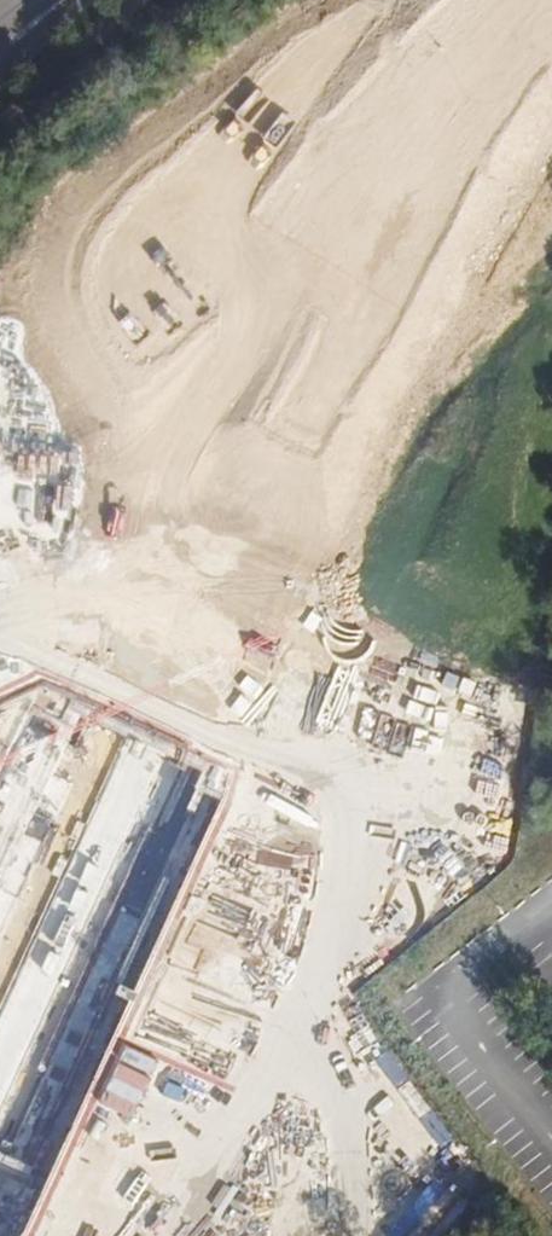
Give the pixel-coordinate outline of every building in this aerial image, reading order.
[(0,780),(0,1235),(21,1235),(240,771),(47,680),(0,780)]
